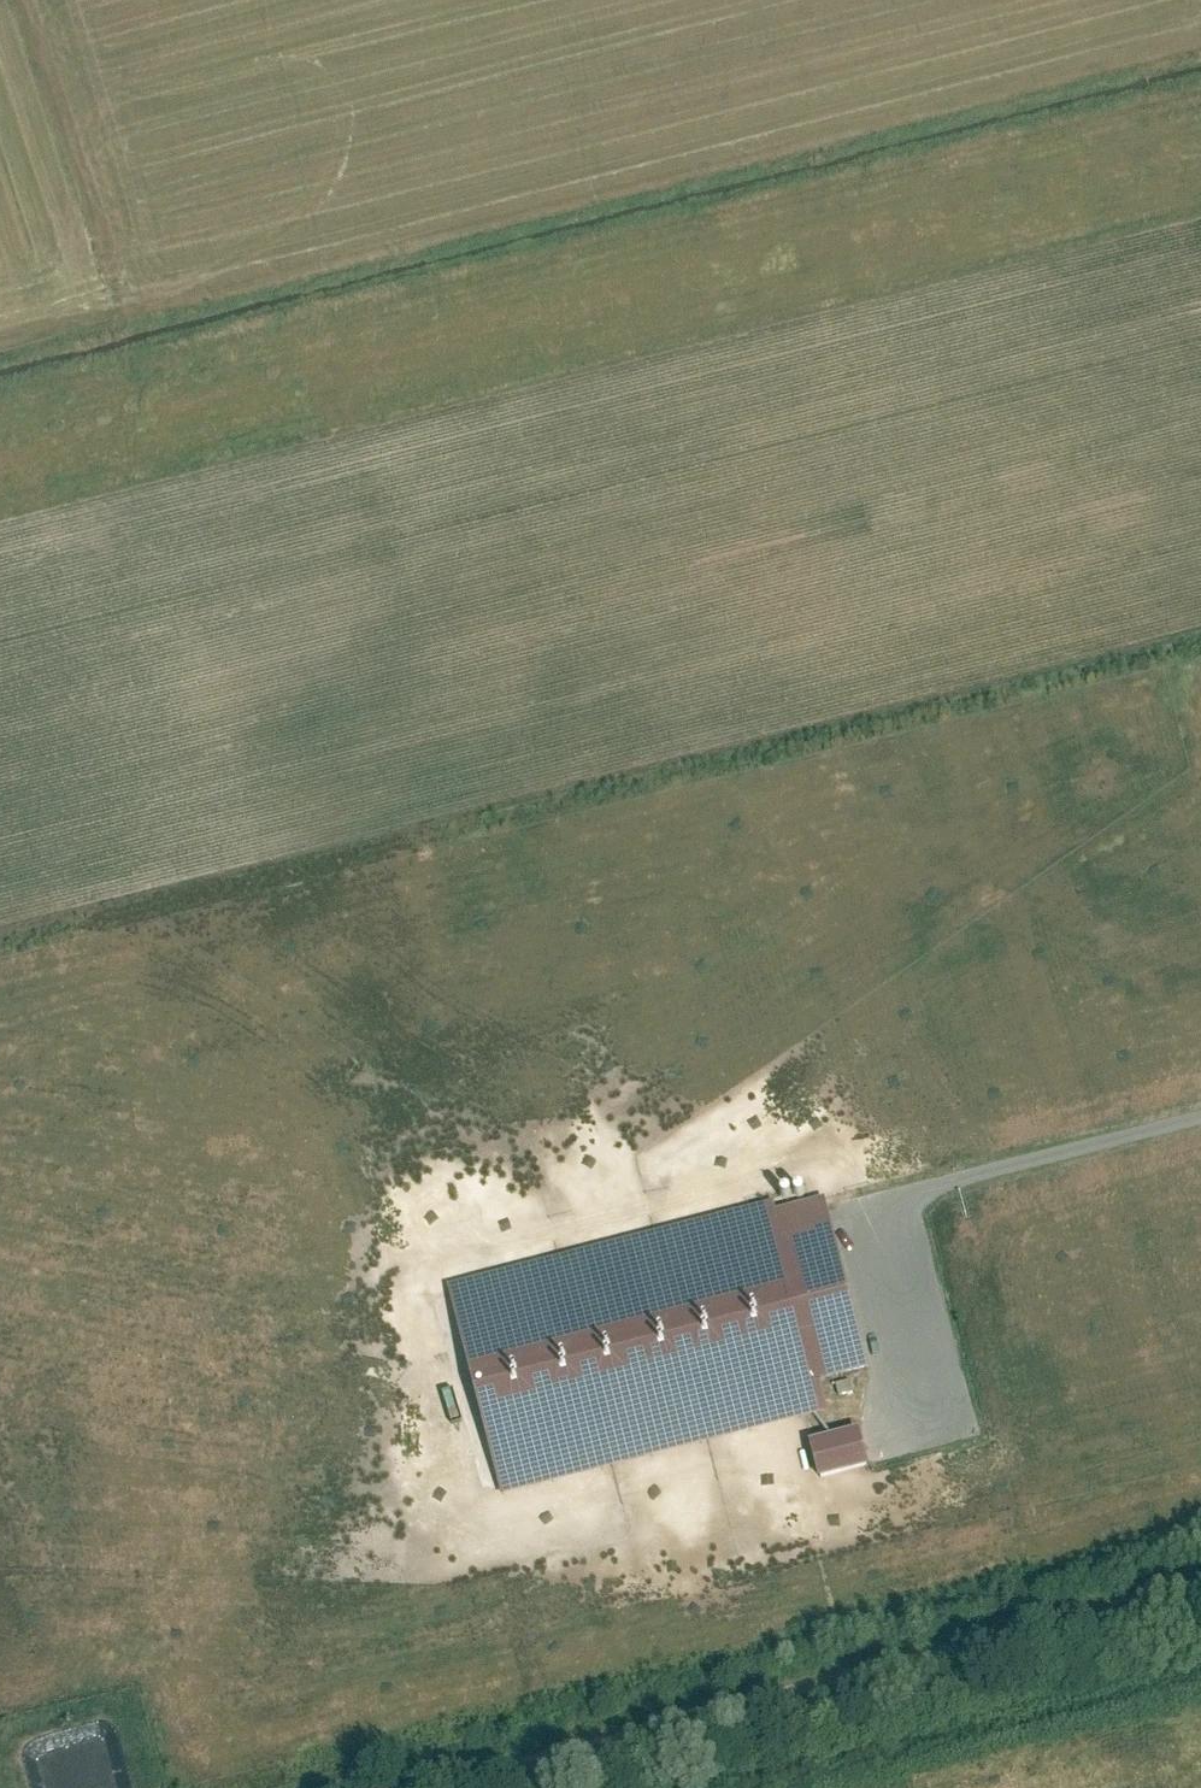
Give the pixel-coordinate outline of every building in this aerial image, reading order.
[(825,1210),(453,1305),(502,1495),(820,1414),(812,1380),(865,1366),(825,1210)] [(823,1475),(876,1468),(871,1429),(817,1437),(823,1475)]
